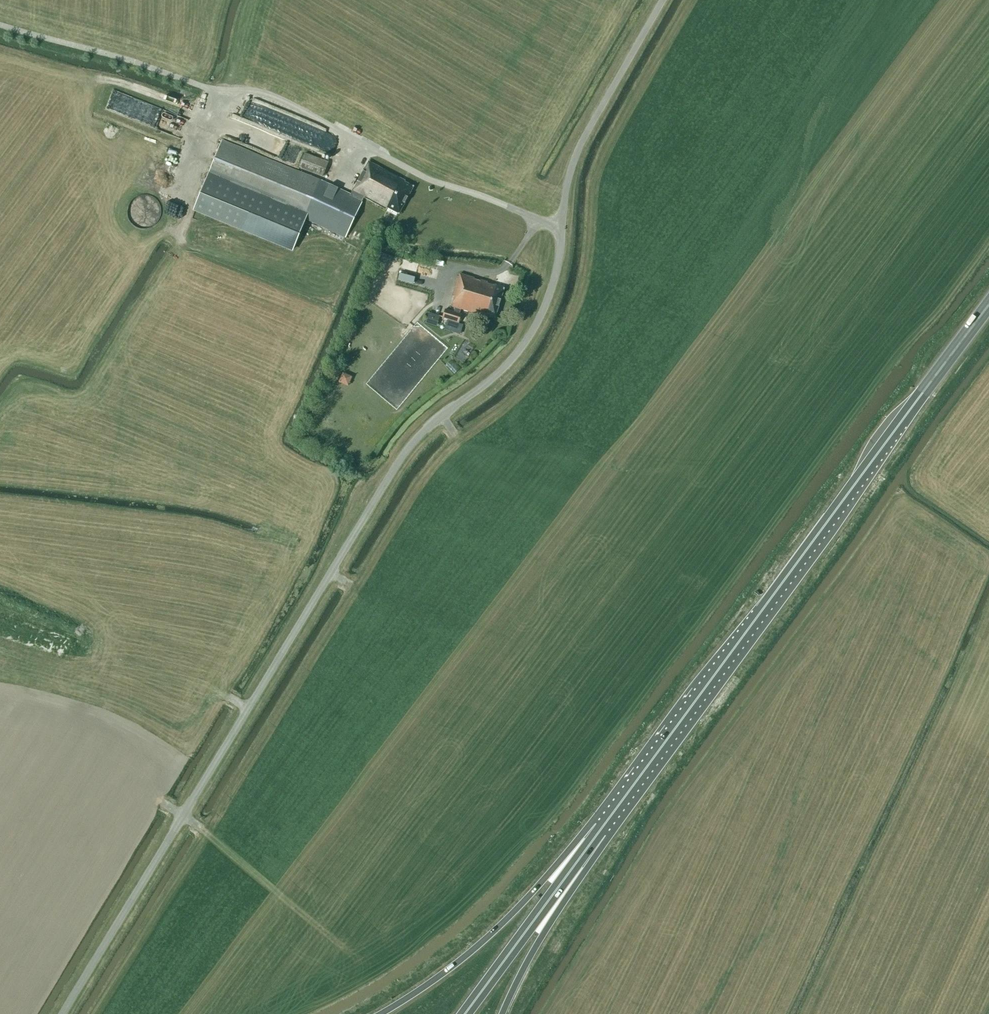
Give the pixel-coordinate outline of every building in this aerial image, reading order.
[(317,147),(323,128),(305,122),(299,141),(317,147)] [(207,179),(194,210),(293,250),(305,220),(345,238),(351,225),(350,225),(310,206),(320,181),(222,141),(207,179)] [(328,163),(305,153),(299,168),(322,177),(328,163)] [(355,219),(366,199),(386,210),(387,209),(390,211),(391,209),(399,214),(413,187),(405,182),(369,162),(365,171),(364,170),(352,192),(353,192),(342,212),(355,219)] [(384,270),(386,263),(390,264),(392,258),(388,257),(389,256),(379,253),(375,266),(384,270)] [(398,281),(414,285),(416,278),(400,274),(398,281)] [(453,297),(455,297),(452,307),(455,308),(454,313),(445,310),(442,317),(442,319),(458,323),(461,315),(462,310),(483,316),(483,315),(495,319),(504,288),(460,274),(453,297)] [(436,316),(429,313),(426,323),(433,326),(436,316)] [(446,366),(455,375),(459,370),(451,361),(446,366)] [(343,373),(339,383),(348,387),(353,378),(343,373)] [(208,813),(214,800),(209,798),(203,811),(208,813)]
